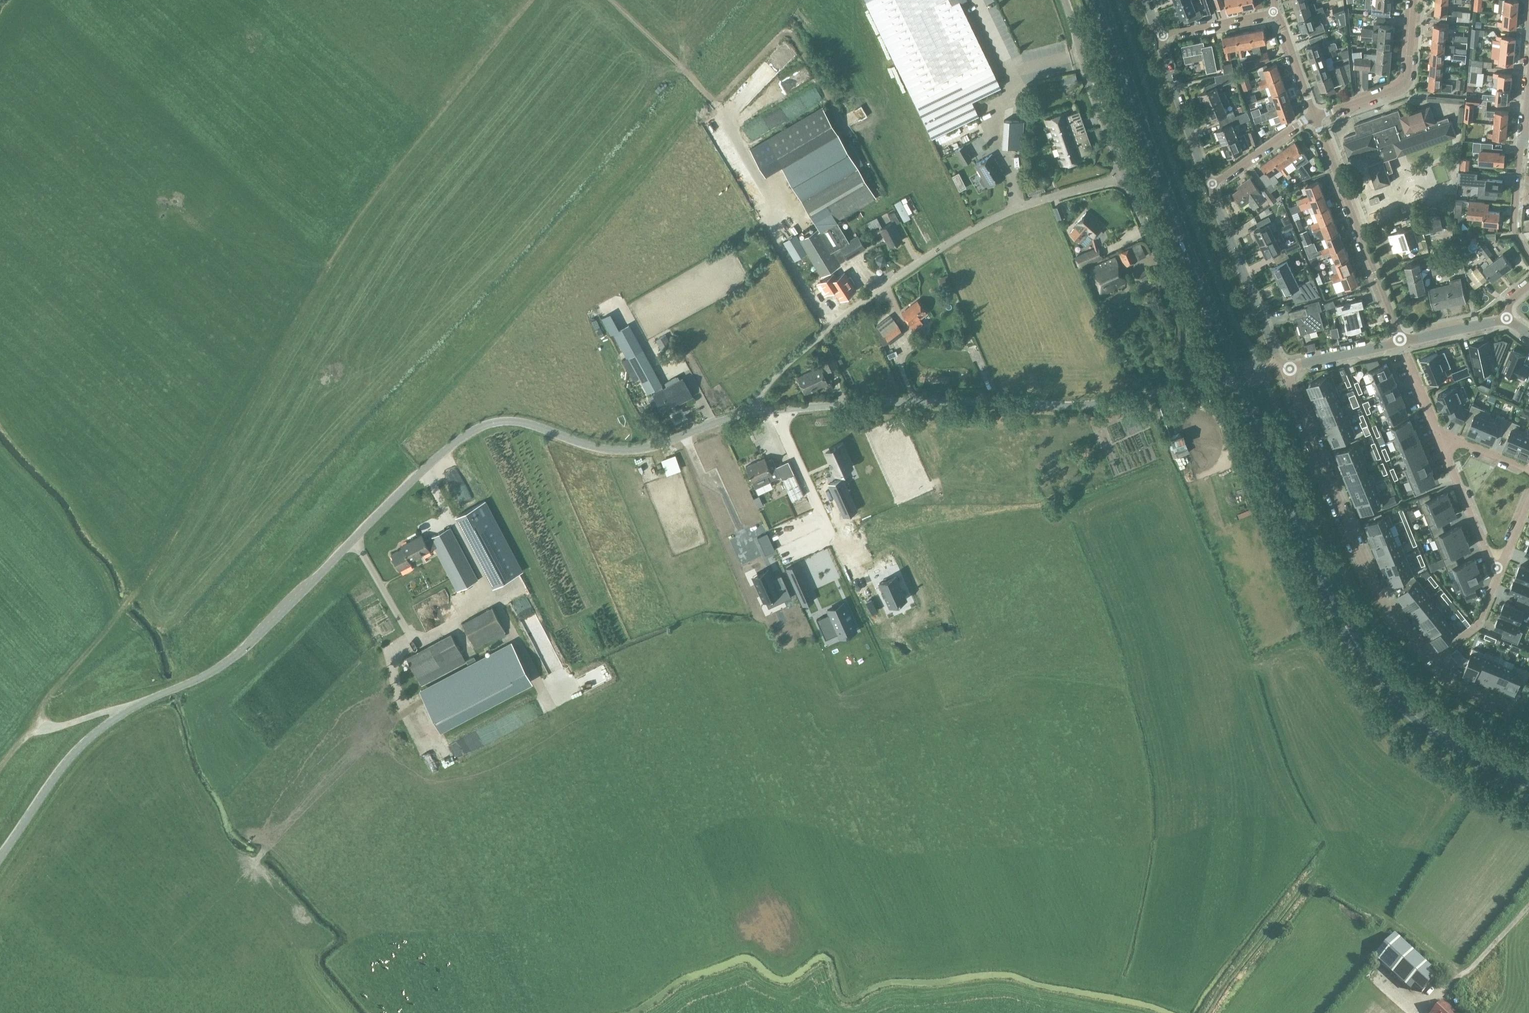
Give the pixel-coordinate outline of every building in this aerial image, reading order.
[(932,139),(979,116),(972,101),(1001,87),(1000,84),(959,0),(960,0),(865,0),(932,139)] [(1177,5),(1182,18),(1187,16),(1190,22),(1202,17),(1199,11),(1197,12),(1192,0),(1189,0),(1177,5)] [(1209,14),(1215,12),(1211,0),(1204,0),(1209,14)] [(1221,0),(1215,0),(1218,10),(1224,8),(1221,0)] [(1240,0),(1226,0),(1228,11),(1242,8),(1240,0)] [(1242,8),(1255,6),(1254,0),(1240,0),(1242,8)] [(1296,9),(1308,5),(1306,0),(1293,0),(1296,9)] [(1387,16),(1388,7),(1393,8),(1394,0),(1373,0),(1372,15),(1387,16)] [(1474,4),(1474,10),(1482,11),(1483,0),(1475,0),(1474,4)] [(1510,0),(1500,0),(1499,13),(1504,13),(1517,14),(1518,1),(1510,0)] [(1449,2),(1436,1),(1435,14),(1448,15),(1449,2)] [(1308,5),(1296,9),(1299,20),(1312,16),(1318,13),(1323,12),(1322,7),(1316,9),(1314,3),(1308,5)] [(1345,5),(1339,6),(1333,8),(1335,14),(1345,11),(1345,5)] [(1452,16),(1459,16),(1459,21),(1469,22),(1470,12),(1453,10),(1452,16)] [(1312,16),(1299,20),(1301,24),(1299,25),(1301,32),(1303,31),(1308,30),(1310,36),(1325,31),(1323,23),(1315,26),(1313,20),(1320,18),(1318,13),(1312,16)] [(1504,13),(1503,22),(1498,22),(1498,26),(1516,28),(1517,14),(1504,13)] [(1362,29),(1362,35),(1392,38),(1393,26),(1374,24),(1373,30),(1362,29)] [(1434,26),(1433,39),(1446,40),(1446,41),(1454,42),(1455,37),(1449,37),(1450,25),(1440,24),(1440,27),(1434,26)] [(1267,43),(1264,29),(1250,32),(1253,46),(1252,46),(1254,55),(1257,65),(1271,60),(1268,52),(1262,54),(1260,44),(1267,43)] [(1250,32),(1237,35),(1240,48),(1239,48),(1240,57),(1245,56),(1243,48),(1252,46),(1253,46),(1250,32)] [(1330,52),(1336,50),(1338,49),(1336,43),(1335,42),(1331,43),(1330,45),(1326,46),(1324,41),(1324,39),(1323,34),(1309,39),(1311,46),(1307,47),(1310,58),(1330,52)] [(1240,48),(1237,35),(1223,38),(1226,51),(1225,51),(1227,60),(1231,59),(1230,50),(1239,48),(1240,48)] [(1392,38),(1362,35),(1361,41),(1379,42),(1378,48),(1391,49),(1392,38)] [(1501,51),(1514,52),(1515,38),(1497,37),(1496,41),(1501,41),(1501,51)] [(1433,39),(1432,51),(1445,52),(1444,53),(1454,54),(1455,48),(1455,46),(1445,45),(1446,41),(1446,40),(1433,39)] [(1219,45),(1213,46),(1212,45),(1205,46),(1204,42),(1182,47),(1184,57),(1201,53),(1202,59),(1204,59),(1207,72),(1217,70),(1217,69),(1223,68),(1222,59),(1219,45)] [(1378,54),(1370,53),(1370,59),(1371,59),(1390,61),(1391,49),(1378,48),(1378,54)] [(743,79),(750,89),(793,59),(786,49),(743,79)] [(1349,49),(1341,51),(1344,58),(1349,56),(1349,49)] [(1432,51),(1431,64),(1443,65),(1444,58),(1462,60),(1462,55),(1456,54),(1454,54),(1444,53),(1445,52),(1432,51)] [(1514,52),(1501,51),(1500,60),(1495,59),(1494,64),(1513,65),(1514,52)] [(1330,52),(1310,58),(1314,69),(1326,65),(1324,59),(1331,56),(1330,52)] [(1354,59),(1354,68),(1355,69),(1370,70),(1371,59),(1370,59),(1364,58),(1354,59)] [(1371,59),(1370,70),(1376,71),(1389,72),(1390,61),(1371,59)] [(1470,59),(1469,66),(1470,66),(1481,67),(1482,67),(1483,61),(1470,59)] [(1350,63),(1336,68),(1338,73),(1346,70),(1351,69),(1350,63)] [(1234,71),(1232,64),(1223,66),(1225,73),(1234,71)] [(1431,64),(1430,76),(1442,77),(1442,78),(1443,78),(1450,79),(1451,79),(1458,79),(1459,75),(1451,74),(1442,74),(1443,66),(1443,65),(1431,64)] [(1260,85),(1281,78),(1277,65),(1264,69),(1267,79),(1259,82),(1260,85)] [(1314,69),(1318,80),(1338,73),(1336,68),(1328,71),(1326,65),(1314,69)] [(1468,85),(1476,86),(1477,73),(1482,73),(1482,67),(1481,67),(1470,66),(1469,66),(1468,85)] [(1322,91),(1334,87),(1352,81),(1351,69),(1338,73),(1318,80),(1322,91)] [(1225,73),(1221,74),(1222,79),(1224,85),(1236,80),(1235,74),(1234,71),(1225,73)] [(1478,84),(1491,84),(1490,73),(1478,74),(1478,84)] [(1207,92),(1201,94),(1207,107),(1228,98),(1226,93),(1219,95),(1219,94),(1217,89),(1216,88),(1224,85),(1222,79),(1221,74),(1215,75),(1217,82),(1205,87),(1207,92)] [(1497,88),(1511,89),(1512,75),(1494,74),(1493,78),(1498,79),(1497,88)] [(1442,77),(1430,76),(1429,89),(1441,90),(1441,91),(1452,92),(1453,85),(1442,84),(1443,78),(1442,78),(1442,77)] [(1286,91),(1281,78),(1260,85),(1261,89),(1270,86),(1273,96),(1286,91)] [(1497,95),(1483,93),(1482,100),(1509,103),(1511,89),(1497,88),(1497,95)] [(1273,96),(1275,101),(1266,104),(1269,111),(1291,103),(1286,91),(1273,96)] [(1253,95),(1247,97),(1249,103),(1255,101),(1253,95)] [(1480,96),(1467,95),(1466,103),(1480,104),(1480,96)] [(1230,103),(1228,98),(1207,107),(1209,113),(1207,113),(1210,121),(1212,120),(1212,121),(1218,118),(1220,124),(1233,118),(1235,117),(1233,111),(1227,113),(1224,106),(1230,103)] [(1295,117),(1291,103),(1269,111),(1261,114),(1254,117),(1256,123),(1273,117),(1276,124),(1295,117)] [(1474,104),(1466,104),(1465,112),(1465,121),(1473,122),(1473,112),(1474,104)] [(837,221),(876,198),(838,133),(823,107),(767,139),(783,165),(781,166),(818,228),(820,231),(837,221)] [(1400,117),(1398,110),(1354,126),(1357,133),(1344,138),(1345,142),(1344,142),(1349,157),(1360,153),(1363,159),(1367,158),(1366,151),(1378,147),(1383,161),(1368,166),(1375,188),(1391,183),(1387,174),(1393,172),(1389,159),(1456,136),(1451,121),(1449,122),(1447,118),(1435,122),(1429,107),(1400,117)] [(1259,108),(1251,111),(1254,117),(1261,114),(1259,108)] [(1086,132),(1082,120),(1079,111),(1068,115),(1067,112),(1059,115),(1057,115),(1055,116),(1053,117),(1045,120),(1047,127),(1050,126),(1056,142),(1086,132)] [(1509,112),(1487,111),(1486,116),(1495,117),(1494,125),(1508,126),(1509,112)] [(1244,113),(1236,114),(1238,128),(1245,127),(1244,113)] [(1220,124),(1222,129),(1217,131),(1223,144),(1238,138),(1238,137),(1233,125),(1235,124),(1233,118),(1220,124)] [(715,138),(722,135),(714,119),(703,125),(705,128),(710,126),(714,133),(710,136),(712,141),(716,139),(715,138)] [(1004,120),(1003,146),(1022,147),(1024,121),(1004,120)] [(1508,126),(1494,125),(1493,134),(1489,133),(1488,138),(1506,139),(1508,126)] [(1248,132),(1253,145),(1258,143),(1254,130),(1248,132)] [(1086,132),(1056,142),(1061,158),(1058,159),(1061,167),(1069,163),(1071,164),(1074,163),(1075,162),(1083,159),(1082,156),(1093,152),(1086,132)] [(1238,138),(1223,144),(1228,157),(1235,155),(1237,154),(1243,151),(1241,144),(1247,141),(1244,134),(1238,137),(1238,138)] [(974,139),(966,144),(970,150),(978,145),(974,139)] [(1303,152),(1295,141),(1284,149),(1292,160),(1291,161),(1305,180),(1311,177),(1303,165),(1309,161),(1303,153),(1303,152)] [(1492,148),(1492,143),(1475,142),(1475,150),(1481,150),(1480,152),(1479,162),(1480,162),(1479,166),(1495,168),(1495,164),(1504,164),(1505,154),(1499,154),(1499,149),(1492,148)] [(963,145),(954,150),(963,164),(971,159),(963,145)] [(1284,149),(1273,157),(1281,168),(1280,169),(1285,177),(1286,176),(1288,180),(1292,177),(1289,174),(1289,173),(1296,168),(1291,161),(1292,160),(1284,149)] [(991,154),(974,164),(981,175),(979,176),(979,179),(982,185),(985,186),(986,185),(987,186),(1005,176),(991,154)] [(1267,173),(1261,177),(1268,188),(1271,192),(1278,186),(1276,183),(1279,181),(1273,174),(1280,169),(1281,168),(1273,157),(1261,165),(1267,173)] [(1461,170),(1469,170),(1470,160),(1461,159),(1461,170)] [(730,167),(733,176),(744,173),(741,164),(730,167)] [(1443,164),(1431,168),(1437,184),(1448,180),(1443,164)] [(953,173),(957,188),(964,187),(959,171),(953,173)] [(1460,184),(1475,185),(1476,181),(1476,180),(1477,174),(1461,173),(1460,184)] [(1244,187),(1233,194),(1242,206),(1247,203),(1249,202),(1254,209),(1265,201),(1267,200),(1262,193),(1263,192),(1261,190),(1259,192),(1250,179),(1243,184),(1244,187)] [(1476,181),(1475,185),(1480,185),(1487,186),(1486,193),(1502,194),(1503,181),(1487,180),(1480,179),(1480,180),(1476,180),(1476,181)] [(1026,185),(1029,195),(1044,190),(1041,181),(1026,185)] [(1301,200),(1296,201),(1298,204),(1298,205),(1299,204),(1324,195),(1318,182),(1306,187),(1309,196),(1301,200)] [(1263,192),(1262,193),(1267,200),(1270,205),(1277,200),(1271,192),(1268,188),(1267,189),(1263,192)] [(1329,208),(1324,195),(1299,204),(1302,210),(1313,206),(1316,213),(1329,208)] [(1371,205),(1380,202),(1378,197),(1369,200),(1371,205)] [(1456,199),(1454,216),(1461,217),(1463,200),(1456,199)] [(1470,202),(1469,210),(1471,211),(1471,218),(1484,219),(1483,224),(1499,226),(1499,224),(1501,225),(1502,224),(1501,224),(1502,217),(1500,217),(1500,213),(1488,212),(1484,211),(1485,203),(1470,202)] [(1298,205),(1298,204),(1290,207),(1292,214),(1302,210),(1299,204),(1298,205)] [(1058,220),(1065,217),(1060,205),(1054,208),(1058,220)] [(1329,208),(1316,213),(1319,221),(1311,225),(1312,229),(1334,220),(1329,208)] [(892,223),(880,229),(890,247),(902,241),(894,225),(900,222),(894,211),(888,215),(892,223)] [(1092,239),(1095,236),(1103,227),(1086,213),(1076,225),(1077,226),(1070,234),(1080,243),(1081,242),(1085,246),(1092,239)] [(1420,214),(1424,233),(1443,229),(1440,216),(1420,214)] [(1418,215),(1406,219),(1408,225),(1420,221),(1418,215)] [(1260,229),(1254,232),(1261,245),(1281,235),(1281,234),(1294,228),(1291,222),(1272,232),(1269,224),(1271,223),(1268,218),(1257,224),(1260,229)] [(1251,220),(1245,221),(1248,233),(1254,231),(1251,220)] [(1339,233),(1334,220),(1312,229),(1314,232),(1322,229),(1326,238),(1339,233)] [(807,253),(821,277),(840,265),(839,263),(847,259),(848,259),(855,255),(847,243),(849,242),(837,221),(820,231),(818,228),(799,239),(799,240),(807,253)] [(1419,243),(1414,228),(1389,236),(1394,251),(1419,243)] [(1307,230),(1299,233),(1301,238),(1309,235),(1307,230)] [(1318,252),(1319,255),(1322,254),(1344,246),(1339,233),(1326,238),(1329,247),(1321,250),(1318,252)] [(795,260),(807,253),(799,240),(799,239),(796,235),(784,242),(795,260)] [(1276,260),(1287,255),(1286,254),(1300,247),(1298,240),(1281,249),(1279,244),(1284,241),(1281,235),(1261,245),(1267,258),(1273,255),(1276,260)] [(1125,266),(1146,257),(1140,244),(1119,253),(1125,266)] [(1483,253),(1489,249),(1485,244),(1479,248),(1483,253)] [(1309,259),(1312,264),(1319,261),(1319,260),(1332,255),(1336,263),(1349,258),(1344,246),(1322,254),(1319,255),(1309,259)] [(1103,258),(1099,248),(1076,258),(1079,267),(1103,258)] [(1489,249),(1483,253),(1487,258),(1492,254),(1489,249)] [(1503,254),(1493,261),(1503,273),(1512,266),(1503,254)] [(879,264),(886,260),(883,255),(876,259),(879,264)] [(1278,265),(1272,268),(1279,281),(1293,274),(1287,262),(1290,260),(1287,255),(1276,260),(1278,265)] [(1115,258),(1091,269),(1102,295),(1126,282),(1115,258)] [(1349,258),(1336,263),(1339,272),(1331,276),(1333,280),(1354,271),(1349,258)] [(1503,273),(1493,261),(1484,269),(1493,281),(1503,273)] [(1408,281),(1423,277),(1419,263),(1405,267),(1408,281)] [(1433,275),(1440,273),(1453,270),(1452,264),(1431,268),(1433,275)] [(1303,267),(1296,270),(1298,276),(1305,273),(1303,267)] [(1477,267),(1468,274),(1475,284),(1472,286),(1475,289),(1487,280),(1477,267)] [(1142,280),(1149,277),(1146,270),(1139,273),(1142,280)] [(1346,293),(1356,289),(1355,286),(1359,284),(1354,271),(1333,280),(1334,283),(1342,280),(1346,289),(1345,290),(1346,293)] [(825,295),(834,289),(841,300),(855,291),(852,285),(854,284),(850,277),(848,279),(844,273),(836,278),(833,274),(817,284),(825,295)] [(1279,281),(1281,286),(1280,287),(1283,294),(1285,293),(1285,294),(1290,291),(1293,297),(1305,291),(1302,285),(1300,286),(1293,274),(1279,281)] [(948,275),(941,278),(944,285),(951,283),(948,275)] [(1423,277),(1408,281),(1412,294),(1426,291),(1423,277)] [(1450,280),(1451,284),(1429,289),(1433,310),(1466,302),(1461,278),(1450,280)] [(1305,291),(1293,297),(1296,303),(1309,299),(1320,296),(1317,287),(1306,292),(1305,291)] [(1362,300),(1345,304),(1337,306),(1339,314),(1342,313),(1346,327),(1348,335),(1362,332),(1361,326),(1363,326),(1360,314),(1359,314),(1358,309),(1364,308),(1362,300)] [(919,319),(927,313),(917,301),(902,313),(912,326),(920,320),(919,319)] [(1305,307),(1290,312),(1289,312),(1291,320),(1298,318),(1299,323),(1298,324),(1301,335),(1324,329),(1319,312),(1322,311),(1319,301),(1305,305),(1305,307)] [(1336,307),(1333,301),(1324,304),(1326,311),(1336,307)] [(1111,312),(1108,306),(1099,310),(1102,316),(1111,312)] [(890,343),(903,333),(889,316),(877,325),(890,343)] [(1117,328),(1109,331),(1109,332),(1112,340),(1113,340),(1121,337),(1117,328)] [(671,345),(665,335),(656,340),(662,350),(671,345)] [(627,337),(619,342),(627,358),(629,357),(648,393),(652,391),(655,394),(664,389),(642,350),(636,353),(627,337)] [(1494,367),(1494,366),(1498,365),(1508,342),(1504,340),(1496,342),(1493,349),(1487,351),(1485,342),(1470,345),(1476,371),(1494,367)] [(896,350),(887,354),(889,359),(898,355),(896,350)] [(1526,356),(1512,350),(1503,371),(1517,377),(1518,376),(1524,378),(1528,367),(1528,366),(1523,364),(1526,356)] [(1448,377),(1445,369),(1449,368),(1445,360),(1441,361),(1438,353),(1421,360),(1431,384),(1448,377)] [(837,367),(832,357),(821,362),(826,372),(837,367)] [(1391,374),(1386,364),(1368,371),(1372,382),(1391,374)] [(820,367),(798,378),(806,395),(828,385),(820,367)] [(1468,367),(1453,373),(1456,379),(1457,380),(1471,374),(1468,367)] [(1395,384),(1391,374),(1372,382),(1376,392),(1395,384)] [(1335,385),(1331,375),(1309,384),(1313,394),(1335,385)] [(679,401),(680,403),(692,396),(683,379),(678,381),(676,378),(665,384),(667,387),(671,386),(679,401)] [(1399,394),(1395,384),(1376,392),(1380,402),(1399,394)] [(1339,395),(1335,385),(1313,394),(1318,404),(1339,395)] [(679,401),(671,386),(668,387),(667,387),(664,389),(655,394),(654,395),(648,398),(652,406),(658,402),(662,410),(679,401)] [(1464,402),(1457,387),(1438,394),(1439,398),(1437,399),(1440,406),(1442,405),(1444,410),(1448,409),(1449,411),(1448,411),(1451,418),(1462,423),(1468,409),(1463,407),(1462,405),(1461,406),(1460,404),(1464,402)] [(1209,402),(1206,394),(1197,396),(1199,405),(1209,402)] [(1403,404),(1399,394),(1380,402),(1385,412),(1403,404)] [(1340,407),(1336,397),(1340,396),(1339,395),(1318,404),(1322,414),(1340,407)] [(1363,403),(1365,408),(1369,407),(1371,406),(1369,400),(1363,403)] [(1407,414),(1403,404),(1385,412),(1389,422),(1407,414)] [(1468,432),(1480,437),(1488,416),(1489,416),(1491,412),(1472,404),(1467,417),(1473,420),(1468,432)] [(1172,434),(1162,406),(1156,408),(1166,436),(1172,434)] [(1344,416),(1340,407),(1322,414),(1326,424),(1348,415),(1347,415),(1344,416)] [(1352,425),(1348,415),(1326,424),(1330,434),(1352,425)] [(1480,437),(1492,443),(1497,430),(1503,432),(1509,419),(1497,415),(1495,419),(1489,416),(1488,416),(1480,437)] [(1509,435),(1504,448),(1516,453),(1525,431),(1518,429),(1520,424),(1509,419),(1503,432),(1509,435)] [(1391,428),(1395,438),(1414,430),(1410,420),(1391,428)] [(1334,445),(1356,436),(1352,425),(1330,434),(1334,445)] [(1528,458),(1528,456),(1528,428),(1526,427),(1525,431),(1516,453),(1528,458)] [(1396,450),(1400,448),(1418,440),(1414,430),(1395,438),(1392,439),(1396,450)] [(1400,448),(1404,458),(1422,450),(1418,440),(1400,448)] [(1363,453),(1359,443),(1337,452),(1341,462),(1363,453)] [(842,445),(825,452),(836,475),(852,468),(842,445)] [(1422,450),(1404,458),(1408,468),(1426,460),(1422,450)] [(1341,462),(1346,472),(1364,465),(1368,464),(1363,453),(1341,462)] [(676,457),(665,461),(668,469),(679,465),(676,457)] [(756,487),(780,476),(773,459),(766,462),(765,458),(746,467),(755,488),(756,487)] [(1404,469),(1409,479),(1431,470),(1426,460),(1408,468),(1404,469)] [(1346,472),(1350,482),(1368,475),(1368,474),(1364,465),(1346,472)] [(1431,470),(1409,479),(1415,495),(1427,490),(1425,485),(1435,481),(1431,470)] [(1350,482),(1354,492),(1376,483),(1371,473),(1368,474),(1368,475),(1350,482)] [(803,496),(799,485),(794,474),(782,479),(791,501),(803,496)] [(842,478),(829,484),(844,516),(857,510),(842,478)] [(1354,492),(1358,502),(1377,495),(1380,494),(1376,483),(1354,492)] [(1418,498),(1425,515),(1450,504),(1445,493),(1431,499),(1429,493),(1418,498)] [(1381,505),(1377,495),(1358,502),(1362,513),(1381,505)] [(1385,507),(1397,503),(1395,496),(1383,501),(1385,507)] [(457,516),(465,531),(493,516),(485,502),(457,516)] [(1450,504),(1425,515),(1432,531),(1443,527),(1440,521),(1454,515),(1450,504)] [(1412,509),(1407,511),(1411,520),(1416,518),(1412,509)] [(1367,523),(1371,534),(1393,525),(1389,514),(1383,517),(1381,513),(1369,518),(1370,522),(1367,523)] [(476,530),(480,538),(492,531),(487,523),(476,530)] [(1394,536),(1390,527),(1393,525),(1371,534),(1375,544),(1394,536)] [(1443,527),(1432,531),(1438,548),(1464,537),(1459,526),(1445,532),(1443,527)] [(431,540),(426,543),(422,535),(401,546),(403,549),(391,555),(400,571),(412,564),(410,562),(430,551),(429,549),(434,547),(458,591),(478,581),(450,527),(430,538),(431,540)] [(763,548),(773,544),(767,532),(758,537),(763,548)] [(510,564),(496,534),(478,542),(491,572),(510,564)] [(1398,546),(1394,536),(1375,544),(1379,554),(1401,545),(1401,544),(1398,546)] [(1464,537),(1438,548),(1445,564),(1456,560),(1454,554),(1468,548),(1464,537)] [(1405,555),(1401,545),(1379,554),(1383,564),(1405,555)] [(1407,553),(1409,558),(1416,556),(1414,550),(1407,553)] [(1409,565),(1405,555),(1383,564),(1387,574),(1409,565)] [(1452,581),(1477,571),(1473,560),(1459,565),(1456,560),(1445,564),(1448,571),(1453,569),(1457,579),(1452,581)] [(798,564),(787,568),(790,577),(799,596),(803,605),(814,600),(810,592),(801,572),(798,564)] [(1414,575),(1409,565),(1387,574),(1392,584),(1414,575)] [(1515,577),(1528,583),(1528,569),(1520,565),(1515,577)] [(519,568),(511,571),(514,576),(521,573),(519,568)] [(1477,571),(1452,581),(1457,592),(1462,590),(1464,596),(1476,591),(1474,585),(1482,582),(1477,571)] [(768,572),(755,578),(765,601),(778,595),(781,602),(791,597),(782,577),(772,581),(768,572)] [(883,591),(885,595),(889,605),(897,601),(898,602),(900,601),(900,600),(906,598),(896,576),(879,583),(883,591)] [(1515,577),(1510,589),(1523,595),(1521,601),(1528,605),(1528,583),(1515,577)] [(1405,603),(1424,588),(1417,580),(1398,594),(1405,603)] [(1405,603),(1412,612),(1428,599),(1431,597),(1424,588),(1405,603)] [(1412,612),(1419,620),(1435,607),(1434,607),(1428,599),(1412,612)] [(1521,601),(1518,608),(1505,602),(1500,614),(1521,623),(1524,616),(1528,618),(1528,617),(1528,605),(1521,601)] [(829,614),(816,619),(818,624),(819,623),(823,632),(835,627),(839,636),(846,633),(846,634),(849,633),(848,632),(855,629),(844,603),(828,610),(829,614)] [(1419,620),(1426,628),(1441,616),(1442,616),(1444,614),(1437,605),(1434,607),(1435,607),(1419,620)] [(426,627),(438,621),(431,608),(419,614),(426,627)] [(1518,643),(1523,632),(1518,630),(1521,623),(1500,614),(1495,626),(1508,632),(1505,638),(1517,643),(1518,643)] [(1426,628),(1433,637),(1448,624),(1442,616),(1441,616),(1426,628)] [(1451,622),(1448,624),(1433,637),(1440,646),(1458,631),(1451,622)] [(462,655),(451,634),(436,642),(447,663),(462,655)] [(1518,643),(1517,643),(1514,650),(1519,652),(1522,645),(1518,643)] [(421,692),(440,728),(531,680),(512,644),(421,692)] [(1475,675),(1484,653),(1473,649),(1469,659),(1465,668),(1464,671),(1475,675)] [(1485,679),(1492,661),(1483,657),(1484,653),(1475,675),(1485,679)] [(414,654),(407,658),(410,665),(417,661),(414,654)] [(1460,666),(1465,668),(1469,659),(1464,657),(1458,663),(1460,666)] [(1495,683),(1502,665),(1492,661),(1485,679),(1495,683)] [(1505,687),(1514,665),(1513,665),(1512,669),(1502,665),(1495,683),(1505,687)] [(1514,665),(1505,687),(1515,692),(1519,682),(1525,684),(1528,674),(1528,672),(1514,665)] [(25,894),(34,903),(38,900),(29,890),(25,894)] [(1422,993),(1435,978),(1428,971),(1431,968),(1394,935),(1374,957),(1410,990),(1414,986),(1422,993)] [(1443,1003),(1434,1012),(1454,1012),(1443,1003)]
